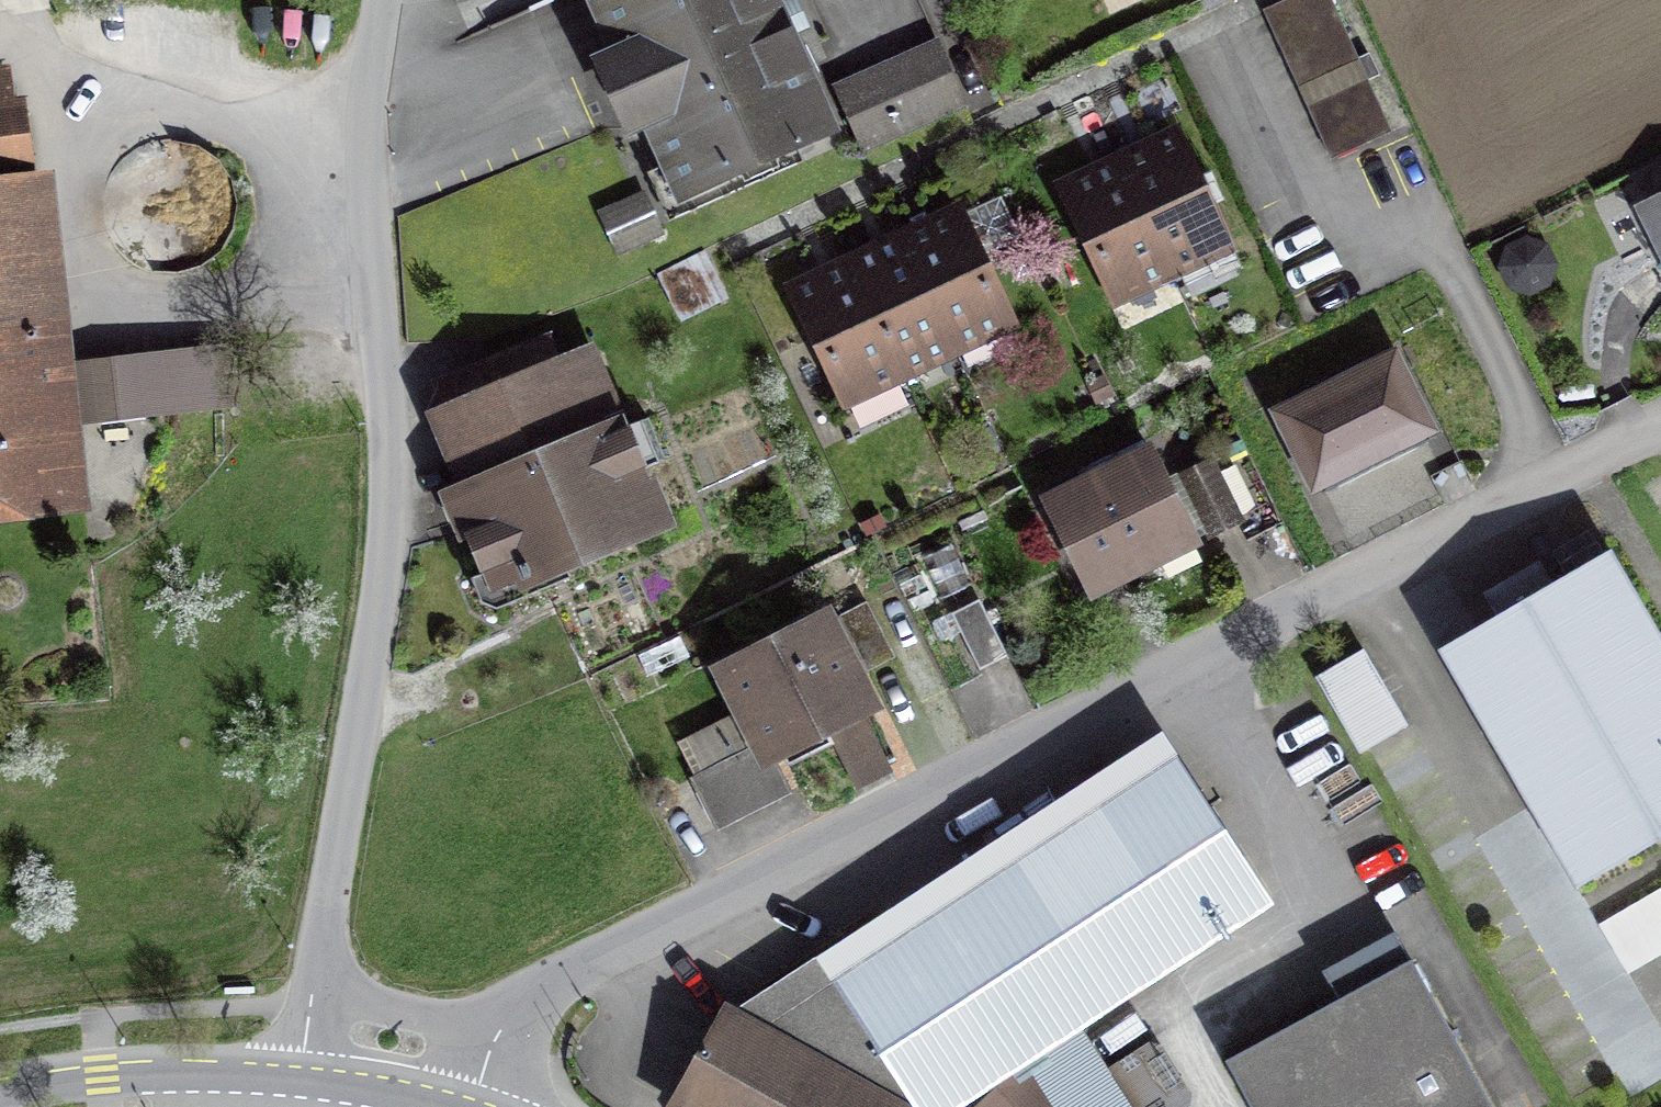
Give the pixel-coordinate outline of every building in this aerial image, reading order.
[(620,51),(595,62),(628,133),(651,123),(682,192),(827,127),(787,38),(796,34),(781,2),(773,5),(770,0),(597,0),(620,51)] [(1299,86),(1356,60),(1329,0),(1287,0),(1264,10),(1299,86)] [(939,43),(846,84),(873,145),(966,104),(939,43)] [(8,71),(0,72),(0,164),(18,162),(8,71)] [(1365,81),(1308,107),(1331,158),(1388,132),(1365,81)] [(120,255),(144,271),(171,276),(198,270),(220,254),(234,231),(238,204),(231,177),(217,158),(196,145),(173,140),(149,143),(127,155),(109,176),(102,203),(106,231),(120,255)] [(1121,165),(1170,269),(1224,243),(1175,140),(1121,165)] [(1170,269),(1121,165),(1066,191),(1115,295),(1170,269)] [(63,495),(28,176),(0,179),(0,502),(63,495)] [(1647,210),(1660,239),(1660,203),(1647,210)] [(906,241),(955,347),(1008,322),(959,217),(906,241)] [(955,347),(906,241),(851,267),(901,372),(955,347)] [(901,372),(851,267),(795,293),(844,398),(901,372)] [(550,341),(443,385),(485,486),(451,500),(464,531),(470,529),(492,582),(522,570),(525,579),(662,523),(623,427),(593,439),(585,419),(614,407),(594,357),(562,370),(550,341)] [(230,406),(223,347),(92,362),(99,421),(230,406)] [(1391,363),(1285,415),(1317,480),(1423,427),(1391,363)] [(1151,451),(1047,502),(1091,590),(1195,539),(1151,451)] [(1238,519),(1210,463),(1182,476),(1209,532),(1238,519)] [(1437,650),(1577,889),(1660,840),(1660,639),(1609,550),(1437,650)] [(978,599),(951,613),(979,670),(1007,656),(978,599)] [(895,658),(866,602),(838,616),(867,672),(895,658)] [(826,622),(725,673),(760,744),(773,769),(777,767),(832,739),(856,787),(890,769),(859,707),(867,703),(826,622)] [(1363,651),(1316,676),(1328,700),(1376,674),(1363,651)] [(773,769),(760,744),(749,749),(732,716),(679,743),(696,777),(692,779),(717,826),(789,790),(777,767),(773,769)] [(1162,772),(767,1030),(733,1010),(679,1106),(949,1106),(1252,911),(1162,772)] [(1597,926),(1624,973),(1660,952),(1660,889),(1597,926)] [(1226,1060),(1251,1106),(1492,1106),(1411,959),(1226,1060)] [(1104,1070),(1127,1106),(1186,1106),(1189,1105),(1150,1043),(1104,1070)] [(977,1106),(1059,1106),(1045,1092),(1022,1066),(977,1106)]
